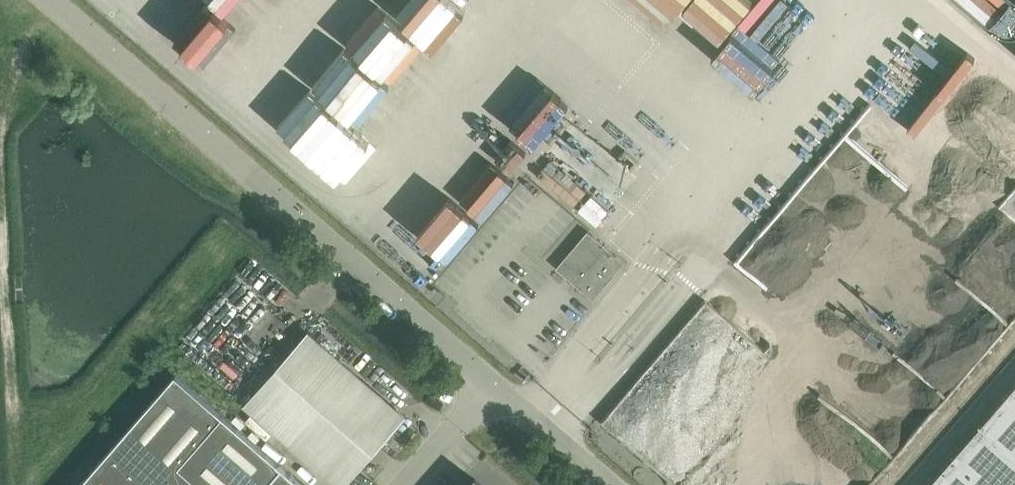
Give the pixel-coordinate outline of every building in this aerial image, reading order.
[(251,38),(274,0),(160,0),(153,7),(139,29),(169,47),(207,13),(251,38)] [(481,5),(474,0),(401,0),(386,21),(367,8),(335,55),(349,65),(319,108),(369,143),(403,95),(393,89),(427,40),(439,48),(452,29),(460,35),(481,5)] [(802,57),(767,31),(745,25),(712,0),(588,0),(615,21),(613,30),(653,40),(649,55),(659,62),(687,83),(711,50),(728,55),(722,78),(728,82),(714,101),(749,127),(802,57)] [(970,85),(907,40),(925,16),(909,4),(871,56),(879,61),(868,76),(943,131),(967,98),(963,95),(970,85)] [(554,103),(520,130),(536,151),(571,125),(554,103)] [(471,235),(517,175),(482,148),(465,170),(476,177),(446,216),(471,235)] [(587,230),(556,266),(593,297),(623,260),(587,230)] [(596,422),(673,484),(681,484),(780,367),(698,299),(596,422)] [(358,374),(308,331),(244,405),(336,484),(346,484),(406,416),(358,374)] [(195,479),(201,484),(303,484),(176,375),(80,484),(189,484),(195,479)] [(929,484),(1014,484),(1014,386),(929,484)]
